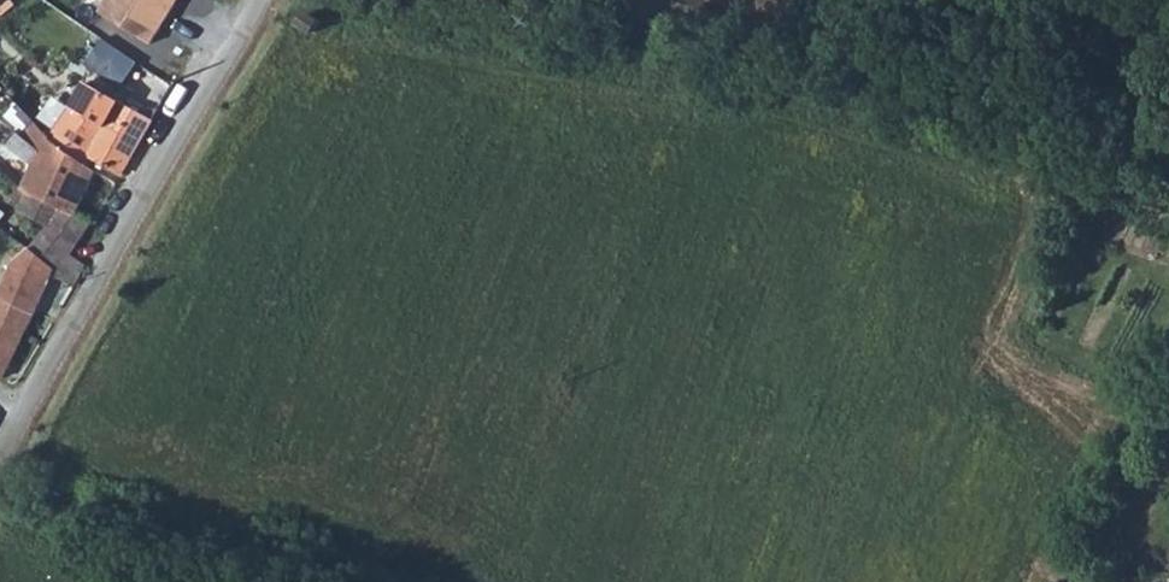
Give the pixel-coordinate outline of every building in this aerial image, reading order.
[(180,0),(110,0),(104,12),(158,41),(180,0)] [(72,105),(52,133),(48,139),(88,161),(91,156),(123,170),(149,118),(118,101),(105,124),(72,105)] [(34,123),(26,116),(12,131),(37,152),(16,187),(62,210),(66,205),(74,210),(84,193),(99,167),(88,161),(48,139),(52,133),(37,122),(34,123)] [(62,210),(16,187),(4,205),(33,220),(8,261),(37,272),(40,269),(48,272),(71,281),(84,257),(66,249),(88,218),(74,210),(66,205),(62,210)] [(8,261),(0,281),(0,296),(32,310),(48,272),(40,269),(37,272),(8,261)] [(0,296),(0,334),(18,342),(32,310),(0,296)] [(5,373),(18,342),(0,334),(0,371),(5,373)]
